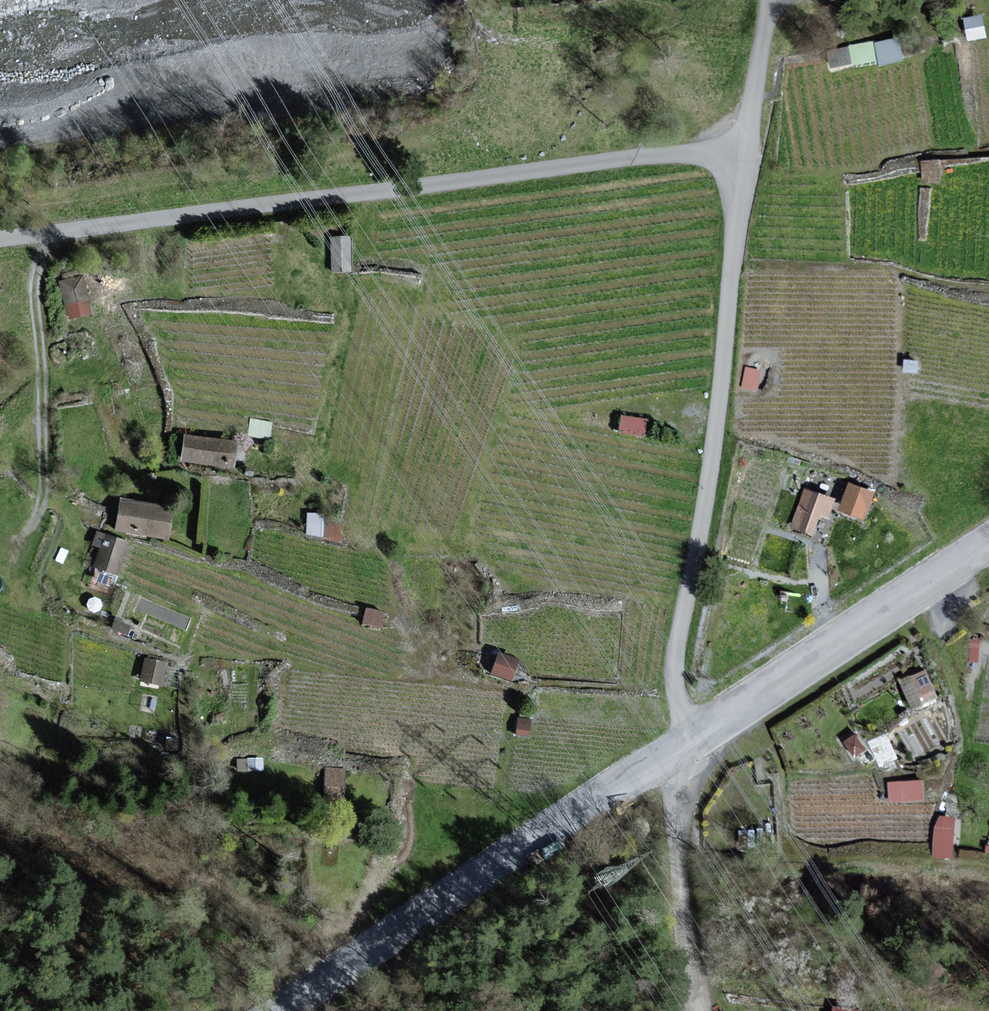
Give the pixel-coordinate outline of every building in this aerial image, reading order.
[(981,16),(964,19),(969,39),(986,36),(981,16)] [(79,277),(62,282),(72,317),(89,312),(79,277)] [(760,370),(746,368),(743,386),(757,389),(760,370)] [(643,434),(646,420),(620,416),(618,430),(643,434)] [(238,444),(185,437),(181,465),(234,472),(238,444)] [(872,497),(847,487),(837,512),(861,522),(872,497)] [(833,503),(803,492),(789,529),(809,537),(817,518),(826,521),(833,503)] [(176,512),(122,502),(116,533),(170,544),(176,512)] [(129,545),(106,537),(96,568),(119,576),(129,545)] [(383,612),(366,608),(362,624),(379,628),(383,612)] [(517,660),(498,654),(491,674),(510,681),(517,660)] [(165,664),(144,659),(139,680),(160,685),(165,664)] [(911,703),(938,691),(926,664),(899,675),(911,703)] [(530,719),(518,718),(516,735),(528,736),(530,719)] [(343,770),(326,769),(323,806),(340,807),(343,770)] [(922,781),(889,783),(890,800),(923,797),(922,781)] [(941,817),(935,829),(935,855),(953,856),(954,817),(941,817)]
